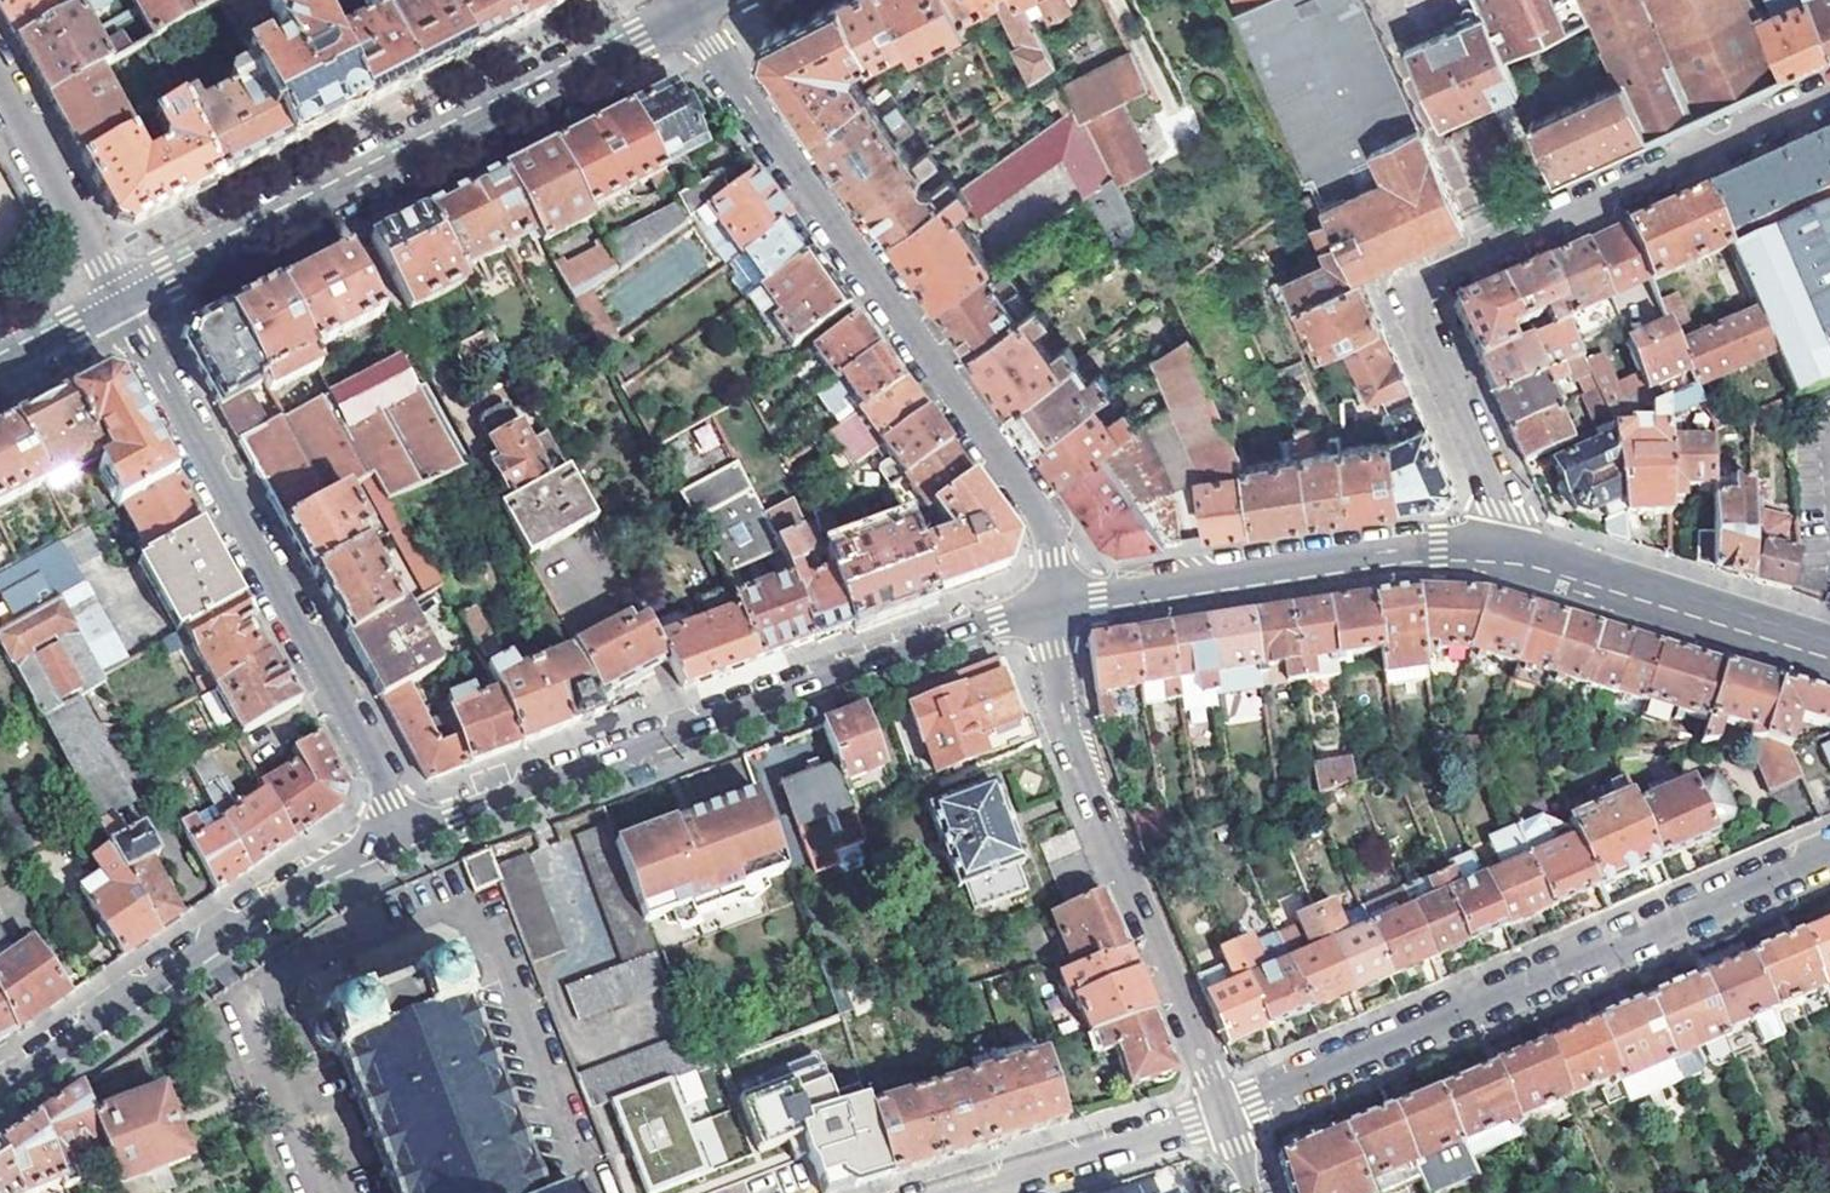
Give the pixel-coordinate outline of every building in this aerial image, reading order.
[(16,40),(79,5),(76,0),(9,0),(0,5),(0,10),(12,32),(16,40)] [(48,97),(95,71),(129,53),(121,37),(101,48),(87,22),(106,11),(100,0),(89,0),(79,5),(16,40),(31,67),(48,97)] [(152,40),(219,4),(222,2),(221,0),(190,0),(188,1),(188,0),(130,0),(152,40)] [(251,66),(290,143),(311,133),(364,106),(330,39),(310,0),(264,0),(280,31),(280,40),(284,48),(270,56),(258,33),(238,42),(251,66)] [(417,79),(426,74),(471,52),(444,0),(425,0),(387,19),(417,79)] [(504,0),(444,0),(471,52),(494,40),(510,32),(519,27),(504,0)] [(519,27),(553,10),(572,0),(504,0),(519,27)] [(872,57),(874,61),(913,40),(892,0),(842,0),(840,1),(872,57)] [(913,40),(925,62),(929,69),(975,46),(962,20),(952,0),(892,0),(913,40)] [(962,20),(994,3),(1038,83),(1048,77),(1057,71),(1032,24),(1020,0),(952,0),(962,20)] [(1032,24),(1075,1),(1075,0),(1020,0),(1032,24)] [(1320,189),(1357,269),(1409,246),(1463,221),(1361,0),(1233,0),(1320,189)] [(1485,20),(1476,0),(1471,0),(1481,22),(1409,55),(1444,130),(1519,95),(1507,68),(1485,20)] [(1507,68),(1598,27),(1626,91),(1648,137),(1660,132),(1734,98),(1785,75),(1761,22),(1751,0),(1476,0),(1485,20),(1507,68)] [(1761,22),(1785,75),(1792,72),(1829,55),(1829,42),(1810,0),(1770,0),(1767,1),(1774,15),(1761,22)] [(1829,42),(1829,0),(1810,0),(1829,42)] [(856,67),(872,57),(840,1),(766,39),(764,46),(762,54),(816,132),(867,95),(854,75),(856,67)] [(383,13),(330,39),(364,106),(371,102),(417,79),(387,19),(383,13)] [(1130,52),(1067,91),(1079,114),(1084,123),(1116,104),(1147,84),(1130,52)] [(194,95),(179,103),(218,181),(283,147),(290,143),(251,66),(230,76),(228,86),(232,93),(201,109),(194,95)] [(95,71),(48,97),(54,108),(83,161),(132,135),(95,71)] [(1067,91),(1057,71),(1048,77),(1070,120),(1079,114),(1067,91)] [(629,109),(671,192),(679,207),(687,223),(697,216),(724,197),(716,178),(705,184),(689,150),(701,145),(672,86),(629,109)] [(1626,91),(1535,130),(1557,179),(1603,157),(1648,137),(1626,91)] [(839,165),(907,119),(908,118),(898,104),(880,115),(867,95),(816,132),(833,157),(839,165)] [(147,163),(132,135),(83,161),(115,219),(130,225),(154,213),(218,181),(179,103),(155,115),(158,121),(169,141),(165,154),(147,163)] [(1116,104),(1084,123),(1114,179),(1117,185),(1151,168),(1116,104)] [(555,146),(588,212),(648,182),(657,198),(671,192),(629,109),(609,118),(555,146)] [(936,305),(986,270),(994,264),(960,216),(974,206),(981,217),(1066,157),(1088,198),(1091,196),(1114,179),(1084,123),(1079,114),(1070,120),(958,196),(892,242),(914,273),(936,305)] [(864,201),(914,167),(898,145),(915,132),(907,119),(839,165),(845,174),(864,201)] [(1819,140),(1772,161),(1700,194),(1721,239),(1829,190),(1829,135),(1819,140)] [(502,172),(536,234),(547,255),(555,251),(551,243),(592,220),(588,212),(555,146),(522,163),(502,172)] [(931,156),(914,167),(864,201),(879,222),(892,242),(958,196),(949,183),(933,194),(925,193),(920,186),(922,179),(939,168),(931,156)] [(467,190),(501,251),(536,234),(502,172),(475,186),(467,190)] [(755,175),(724,197),(697,216),(707,231),(717,225),(739,257),(741,255),(788,222),(771,198),(755,175)] [(1114,179),(1091,196),(1117,250),(1140,233),(1117,185),(1114,179)] [(1320,189),(1304,200),(1330,259),(1274,285),(1279,299),(1292,293),(1298,306),(1301,305),(1361,279),(1359,274),(1357,269),(1320,189)] [(425,212),(458,273),(501,251),(467,190),(436,206),(425,212)] [(1721,239),(1749,300),(1756,316),(1773,355),(1793,397),(1829,382),(1829,190),(1721,239)] [(1647,280),(1649,283),(1718,252),(1726,269),(1717,273),(1729,301),(1739,304),(1749,300),(1721,239),(1700,194),(1662,211),(1626,228),(1647,280)] [(679,207),(605,245),(608,250),(619,271),(687,223),(679,207)] [(376,237),(369,241),(408,313),(464,285),(458,273),(425,212),(376,237)] [(788,222),(741,255),(765,289),(812,256),(794,231),(788,222)] [(1606,299),(1647,280),(1626,228),(1613,233),(1584,247),(1606,299)] [(1542,266),(1566,322),(1578,350),(1585,347),(1582,341),(1618,325),(1606,299),(1584,247),(1577,250),(1542,266)] [(574,303),(585,295),(619,271),(608,250),(560,278),(574,303)] [(277,287),(309,352),(384,313),(349,251),(313,269),(277,287)] [(812,256),(765,289),(748,301),(758,318),(771,309),(776,316),(773,318),(772,322),(790,348),(848,308),(830,282),(812,256)] [(1566,322),(1542,266),(1534,269),(1499,285),(1516,325),(1520,323),(1542,313),(1550,329),(1566,322)] [(986,270),(936,305),(943,315),(971,355),(1021,319),(996,283),(1000,280),(996,273),(991,277),(986,270)] [(1301,305),(1321,354),(1343,344),(1382,327),(1379,319),(1361,279),(1301,305)] [(1516,325),(1499,285),(1453,306),(1465,334),(1478,361),(1511,347),(1504,330),(1516,325)] [(318,369),(309,352),(277,287),(268,291),(227,312),(264,383),(269,394),(318,369)] [(1675,293),(1657,302),(1667,325),(1670,333),(1690,325),(1675,293)] [(602,354),(613,346),(585,295),(574,303),(592,335),(602,354)] [(1021,319),(971,355),(990,382),(1009,409),(1069,366),(1077,360),(1068,345),(1052,356),(1035,331),(1050,320),(1041,305),(1021,319)] [(264,383),(227,312),(219,316),(190,331),(188,339),(186,347),(239,443),(282,420),(276,407),(259,416),(248,391),(264,383)] [(1692,387),(1694,389),(1773,355),(1756,316),(1676,348),(1692,387)] [(813,351),(834,383),(879,351),(863,328),(857,320),(813,351)] [(1493,395),(1543,373),(1537,360),(1548,355),(1553,368),(1580,356),(1578,350),(1566,322),(1550,329),(1533,337),(1521,342),(1511,347),(1478,361),(1481,368),(1493,395)] [(1670,333),(1667,325),(1626,344),(1639,374),(1653,406),(1669,398),(1692,387),(1676,348),(1670,333)] [(1380,395),(1407,384),(1392,351),(1382,327),(1343,344),(1370,399),(1380,395)] [(487,328),(452,348),(461,365),(498,347),(487,328)] [(1533,337),(1530,329),(1517,334),(1521,342),(1533,337)] [(1241,455),(1188,336),(1152,363),(1171,404),(1141,425),(1167,484),(1200,480),(1243,475),(1242,464),(1241,455)] [(879,351),(834,383),(814,397),(827,413),(852,396),(862,411),(901,383),(884,360),(879,351)] [(1543,373),(1493,395),(1506,425),(1508,430),(1564,405),(1560,398),(1554,401),(1547,386),(1566,378),(1569,385),(1574,383),(1581,397),(1595,391),(1585,369),(1580,356),(1553,368),(1543,373)] [(239,443),(284,524),(344,491),(361,482),(371,476),(384,501),(395,498),(469,468),(424,386),(414,392),(397,362),(282,420),(239,443)] [(1609,426),(1631,416),(1651,407),(1653,406),(1639,374),(1608,388),(1597,363),(1585,369),(1595,391),(1609,426)] [(1083,386),(1069,366),(1009,409),(1014,417),(1035,446),(1095,403),(1113,390),(1101,374),(1083,386)] [(685,432),(652,370),(623,391),(655,449),(685,432)] [(100,479),(116,508),(122,505),(175,475),(157,441),(123,379),(115,377),(107,374),(71,393),(92,434),(97,431),(110,461),(97,468),(102,478),(100,479)] [(901,383),(862,411),(856,415),(877,446),(878,447),(923,415),(907,392),(901,383)] [(1402,438),(1390,441),(1399,508),(1413,506),(1449,501),(1451,484),(1407,384),(1380,395),(1387,414),(1391,413),(1402,438)] [(1669,398),(1669,418),(1700,405),(1694,389),(1692,387),(1669,398)] [(92,434),(71,393),(44,406),(15,421),(46,481),(50,488),(52,487),(57,488),(69,482),(70,479),(75,477),(71,468),(94,457),(102,453),(92,434)] [(1523,463),(1571,442),(1562,425),(1588,413),(1581,397),(1564,405),(1508,430),(1521,458),(1523,463)] [(1609,426),(1625,514),(1669,514),(1669,498),(1669,443),(1669,418),(1669,398),(1653,406),(1651,407),(1651,456),(1636,455),(1631,416),(1609,426)] [(1108,424),(1095,403),(1035,446),(1041,456),(1060,482),(1100,453),(1136,428),(1126,411),(1108,424)] [(487,462),(510,503),(565,471),(558,457),(544,464),(548,470),(542,473),(536,463),(548,456),(540,438),(526,445),(505,406),(476,421),(496,457),(487,462)] [(923,415),(878,447),(889,461),(873,472),(886,490),(901,479),(946,448),(929,424),(923,415)] [(46,481),(15,421),(3,427),(0,429),(0,504),(46,481)] [(1167,484),(1141,425),(1136,428),(1100,453),(1165,541),(1181,539),(1175,504),(1167,484)] [(1296,431),(1299,439),(1312,521),(1337,517),(1348,516),(1339,449),(1337,437),(1336,435),(1329,436),(1331,450),(1314,453),(1310,426),(1296,431)] [(1609,426),(1594,432),(1600,447),(1553,466),(1572,510),(1587,514),(1602,510),(1606,535),(1629,543),(1625,514),(1609,426)] [(1242,464),(1243,475),(1251,529),(1299,522),(1312,521),(1299,439),(1290,440),(1292,458),(1242,464)] [(1390,441),(1339,449),(1348,516),(1387,510),(1399,508),(1390,441)] [(1669,443),(1669,498),(1686,498),(1686,484),(1713,483),(1711,444),(1669,443)] [(924,513),(931,509),(969,481),(952,456),(946,448),(901,479),(924,513)] [(1100,453),(1060,482),(1101,542),(1110,544),(1121,548),(1149,544),(1165,541),(1100,453)] [(723,573),(725,578),(737,572),(768,559),(781,553),(776,543),(773,537),(762,517),(735,463),(680,495),(723,573)] [(498,509),(526,561),(581,531),(594,524),(565,471),(510,503),(498,509)] [(198,516),(175,475),(122,505),(150,556),(204,527),(198,516)] [(1200,480),(1208,535),(1229,532),(1251,529),(1243,475),(1200,480)] [(371,476),(361,482),(390,533),(408,523),(395,498),(384,501),(371,476)] [(917,549),(932,597),(1005,571),(1009,555),(1010,549),(1012,542),(969,481),(931,509),(949,536),(917,549)] [(1752,483),(1713,483),(1715,530),(1716,569),(1741,577),(1752,580),(1752,497),(1752,483)] [(290,535),(312,576),(363,548),(357,539),(368,534),(344,491),(284,524),(290,535)] [(804,498),(814,518),(827,513),(827,512),(815,491),(804,498)] [(94,492),(90,494),(86,496),(98,519),(105,515),(94,492)] [(1760,497),(1752,497),(1752,580),(1762,583),(1788,589),(1798,554),(1779,550),(1788,520),(1760,513),(1760,497)] [(762,517),(773,537),(800,522),(791,502),(762,517)] [(949,536),(931,509),(924,513),(909,523),(917,549),(949,536)] [(814,518),(820,535),(834,528),(827,513),(814,518)] [(832,572),(850,627),(892,612),(932,597),(917,549),(909,523),(908,522),(900,525),(902,531),(835,556),(832,549),(825,551),(832,572)] [(408,523),(390,533),(424,593),(442,584),(408,523)] [(100,677),(128,661),(86,582),(82,584),(75,568),(104,553),(89,524),(72,533),(20,562),(0,573),(0,630),(59,602),(100,677)] [(139,563),(178,635),(243,599),(223,562),(204,527),(150,556),(139,563)] [(1716,569),(1715,530),(1700,529),(1695,563),(1716,569)] [(781,553),(812,640),(821,637),(841,630),(850,627),(832,572),(814,580),(805,557),(807,554),(799,532),(776,543),(781,553)] [(363,548),(312,576),(335,616),(348,640),(398,611),(363,548)] [(729,590),(755,660),(784,650),(798,645),(812,640),(781,553),(768,559),(771,568),(778,572),(782,582),(746,595),(737,572),(725,578),(729,590)] [(755,660),(729,590),(696,601),(704,624),(657,641),(668,663),(680,687),(718,674),(755,660)] [(1370,598),(1378,653),(1382,678),(1425,671),(1424,664),(1414,591),(1381,597),(1370,598)] [(1427,592),(1414,591),(1424,664),(1429,662),(1428,652),(1432,651),(1433,654),(1467,656),(1468,652),(1486,594),(1450,593),(1427,592)] [(1486,594),(1468,652),(1477,655),(1475,661),(1482,663),(1484,657),(1515,666),(1534,609),(1497,597),(1486,594)] [(1329,604),(1337,660),(1378,653),(1370,598),(1340,603),(1329,604)] [(268,645),(243,599),(178,635),(157,646),(163,657),(179,649),(196,681),(209,675),(215,687),(263,661),(258,653),(261,649),(268,645)] [(41,717),(66,704),(105,685),(100,677),(59,602),(0,630),(0,642),(41,717)] [(1289,610),(1301,684),(1314,682),(1311,664),(1337,660),(1329,604),(1316,606),(1289,610)] [(398,611),(348,640),(369,677),(383,703),(384,702),(385,701),(413,686),(440,671),(406,607),(398,611)] [(1534,609),(1515,666),(1548,676),(1567,618),(1541,611),(1534,609)] [(573,646),(601,698),(610,694),(621,688),(623,691),(650,677),(649,673),(659,667),(668,663),(657,641),(641,611),(641,610),(632,615),(573,646)] [(1250,616),(1259,673),(1283,668),(1286,687),(1301,684),(1289,610),(1260,615),(1250,616)] [(473,611),(460,617),(478,650),(483,661),(497,654),(473,611)] [(1205,623),(1216,698),(1261,691),(1259,673),(1250,616),(1216,622),(1205,623)] [(1567,618),(1548,676),(1583,687),(1601,629),(1575,621),(1567,618)] [(1169,629),(1177,683),(1200,680),(1203,700),(1206,700),(1207,712),(1218,711),(1216,698),(1205,623),(1180,627),(1169,629)] [(1143,633),(1134,634),(1142,689),(1163,685),(1167,706),(1180,703),(1177,683),(1169,629),(1143,633)] [(1601,629),(1583,687),(1589,690),(1587,696),(1594,698),(1596,691),(1613,697),(1632,638),(1608,631),(1601,629)] [(1096,640),(1087,641),(1101,725),(1114,722),(1112,706),(1106,694),(1142,689),(1134,634),(1096,640)] [(1632,638),(1613,697),(1621,699),(1620,706),(1625,708),(1628,701),(1643,705),(1644,704),(1662,647),(1641,641),(1632,638)] [(1662,647),(1644,704),(1670,712),(1675,713),(1673,720),(1683,723),(1685,716),(1709,724),(1728,667),(1694,656),(1662,647)] [(499,692),(520,746),(531,742),(604,715),(570,652),(515,673),(506,657),(486,667),(494,683),(498,692),(499,692)] [(271,656),(263,661),(215,687),(241,733),(299,701),(295,694),(283,671),(280,673),(271,656)] [(981,759),(986,773),(1041,752),(1039,746),(1028,719),(1015,724),(999,679),(1009,675),(1003,660),(948,680),(903,697),(921,747),(923,746),(934,776),(981,759)] [(1311,664),(1314,682),(1315,685),(1340,681),(1337,660),(1311,664)] [(481,690),(494,683),(486,667),(473,674),(481,690)] [(1709,724),(1702,745),(1718,745),(1722,724),(1752,733),(1750,743),(1764,743),(1781,684),(1751,674),(1728,667),(1709,724)] [(1259,673),(1261,691),(1286,687),(1283,668),(1259,673)] [(1177,683),(1180,703),(1203,700),(1200,680),(1177,683)] [(1764,743),(1791,750),(1799,721),(1829,733),(1829,700),(1793,688),(1781,684),(1764,743)] [(1163,685),(1142,689),(1145,709),(1167,706),(1163,685)] [(438,746),(413,686),(385,701),(392,714),(427,780),(435,777),(456,770),(520,746),(499,692),(477,700),(472,690),(439,702),(442,713),(452,711),(461,738),(438,746)] [(41,717),(100,823),(123,811),(66,704),(41,717)] [(1670,712),(1644,704),(1643,705),(1638,721),(1646,724),(1666,725),(1670,712)] [(820,727),(834,765),(842,786),(883,770),(862,712),(853,715),(820,727)] [(259,778),(263,786),(292,840),(301,834),(343,805),(345,797),(347,789),(317,734),(290,749),(297,763),(267,779),(266,775),(259,778)] [(1746,743),(1768,794),(1802,780),(1791,750),(1764,743),(1750,743),(1746,743)] [(1829,770),(1829,745),(1821,749),(1829,770)] [(856,824),(842,786),(834,765),(779,786),(795,831),(810,873),(835,864),(830,850),(861,839),(856,824)] [(1316,783),(1319,799),(1355,786),(1352,765),(1314,771),(1316,783)] [(196,777),(222,826),(247,871),(259,863),(282,847),(292,840),(263,786),(253,790),(257,797),(237,810),(221,781),(217,783),(209,769),(196,777)] [(1724,783),(1712,776),(1693,785),(1714,833),(1734,823),(1737,809),(1724,783)] [(1623,777),(1609,783),(1617,802),(1632,795),(1623,777)] [(1659,862),(1716,839),(1714,833),(1693,785),(1692,782),(1636,806),(1659,862)] [(0,797),(0,805),(25,854),(47,844),(18,788),(0,797)] [(992,789),(926,812),(956,892),(965,889),(975,911),(1024,892),(1015,869),(1021,867),(992,789)] [(783,872),(754,793),(613,845),(642,924),(783,872)] [(1571,822),(1598,889),(1659,862),(1636,806),(1632,795),(1617,802),(1571,822)] [(111,844),(159,932),(181,917),(151,858),(158,854),(143,828),(135,832),(123,811),(100,823),(108,839),(111,844)] [(1162,814),(1131,817),(1146,859),(1167,851),(1162,814)] [(1567,815),(1543,825),(1552,844),(1575,834),(1570,822),(1567,815)] [(180,824),(217,892),(240,876),(247,871),(222,826),(203,836),(191,817),(180,824)] [(1541,818),(1517,829),(1550,910),(1598,889),(1575,834),(1552,844),(1543,825),(1541,818)] [(613,845),(606,826),(574,838),(623,966),(653,954),(642,924),(613,845)] [(1502,872),(1482,880),(1503,930),(1550,910),(1517,829),(1489,841),(1502,872)] [(124,956),(159,932),(111,844),(99,852),(92,856),(102,872),(81,887),(91,903),(89,903),(124,956)] [(490,848),(462,861),(473,894),(502,882),(490,848)] [(1048,867),(1065,912),(1101,896),(1083,852),(1048,867)] [(569,949),(532,853),(500,865),(537,962),(569,949)] [(1454,872),(1438,878),(1467,946),(1503,930),(1482,880),(1461,890),(1454,872)] [(1429,904),(1411,912),(1431,962),(1467,946),(1438,878),(1421,886),(1429,904)] [(1361,910),(1369,929),(1391,980),(1431,962),(1411,912),(1408,905),(1402,891),(1361,910)] [(1052,917),(1075,973),(1125,953),(1113,923),(1101,896),(1065,912),(1052,917)] [(1332,904),(1314,912),(1349,998),(1391,980),(1369,929),(1347,939),(1338,920),(1332,904)] [(1361,910),(1338,920),(1347,939),(1369,929),(1361,910)] [(1310,955),(1288,965),(1309,1016),(1349,998),(1314,912),(1295,920),(1310,955)] [(1829,1009),(1829,920),(1799,933),(1824,994),(1829,1009)] [(1746,957),(1769,1014),(1815,993),(1817,997),(1824,994),(1799,933),(1746,957)] [(1252,939),(1232,947),(1268,1033),(1309,1016),(1288,965),(1266,974),(1259,955),(1252,939)] [(18,1029),(67,995),(32,942),(4,961),(0,951),(0,991),(18,1029)] [(1280,946),(1259,955),(1266,974),(1288,965),(1280,946)] [(1227,991),(1205,1000),(1226,1052),(1268,1033),(1232,947),(1211,955),(1219,972),(1227,991)] [(1125,953),(1075,973),(1059,980),(1070,1005),(1074,1004),(1086,1036),(1152,1016),(1139,985),(1125,953)] [(653,954),(623,966),(565,988),(577,1020),(665,988),(653,954)] [(1698,977),(1724,1039),(1730,1036),(1727,1030),(1749,1021),(1760,1048),(1779,1039),(1769,1014),(1746,957),(1698,977)] [(469,1011),(471,1010),(470,1007),(472,1006),(470,1000),(474,997),(476,993),(478,987),(477,981),(476,977),(472,973),(466,970),(462,969),(458,969),(456,964),(448,967),(446,963),(442,965),(444,969),(438,971),(439,975),(431,978),(429,975),(421,978),(419,973),(411,976),(413,983),(408,985),(407,993),(403,994),(403,997),(400,998),(401,1002),(395,1005),(389,1007),(387,1004),(385,1005),(383,1003),(379,1004),(374,1000),(370,1000),(368,998),(365,999),(363,995),(357,997),(358,1001),(351,1004),(352,1009),(342,1012),(341,1008),(331,1012),(330,1008),(326,1009),(323,1011),(324,1015),(322,1016),(324,1021),(321,1023),(319,1026),(317,1030),(316,1037),(317,1042),(320,1046),(324,1049),(328,1052),(332,1052),(334,1058),(338,1057),(339,1062),(343,1061),(355,1093),(349,1094),(351,1101),(357,1099),(371,1131),(364,1133),(367,1140),(372,1138),(386,1170),(380,1172),(383,1179),(389,1177),(395,1192),(542,1192),(531,1166),(537,1164),(534,1158),(529,1160),(516,1127),(521,1125),(518,1117),(513,1120),(500,1088),(507,1086),(503,1078),(497,1081),(485,1050),(491,1047),(488,1040),(482,1042),(469,1011)] [(1219,972),(1197,981),(1205,1000),(1227,991),(1219,972)] [(1671,1062),(1677,1076),(1700,1065),(1694,1052),(1724,1039),(1698,977),(1645,999),(1671,1062)] [(844,987),(850,1013),(852,1020),(877,1013),(867,980),(844,987)] [(10,1034),(18,1029),(0,991),(0,1041),(10,1034)] [(1593,1022),(1619,1084),(1671,1062),(1645,999),(1593,1022)] [(1125,1091),(1176,1076),(1176,1075),(1163,1042),(1152,1016),(1086,1036),(1093,1056),(1114,1050),(1125,1091)] [(1542,1044),(1567,1100),(1605,1083),(1614,1104),(1626,1099),(1619,1084),(1592,1022),(1542,1044)] [(684,1039),(579,1079),(592,1111),(612,1103),(662,1084),(696,1071),(684,1039)] [(1036,1042),(1003,1052),(1008,1069),(1042,1059),(1036,1042)] [(1490,1066),(1517,1127),(1522,1125),(1520,1120),(1567,1100),(1542,1044),(1490,1066)] [(82,1088),(109,1157),(123,1192),(165,1192),(173,1190),(166,1170),(190,1160),(164,1092),(161,1094),(143,1046),(82,1088)] [(1008,1069),(1003,1052),(968,1063),(974,1082),(993,1146),(1029,1135),(1062,1125),(1042,1059),(1008,1069)] [(790,1080),(821,1068),(816,1055),(785,1067),(790,1080)] [(1490,1066),(1434,1090),(1467,1164),(1509,1146),(1504,1133),(1517,1127),(1490,1066)] [(790,1080),(739,1100),(760,1154),(788,1143),(802,1137),(804,1140),(822,1133),(826,1143),(831,1141),(845,1176),(854,1188),(859,1187),(889,1177),(869,1113),(866,1102),(837,1109),(821,1068),(790,1080)] [(974,1082),(915,1099),(934,1164),(962,1155),(993,1146),(974,1082)] [(647,1192),(660,1192),(699,1178),(688,1149),(697,1146),(682,1109),(674,1113),(662,1084),(612,1103),(647,1192)] [(37,1119),(63,1183),(66,1191),(80,1186),(74,1171),(109,1157),(82,1088),(71,1096),(37,1119)] [(1412,1166),(1424,1192),(1437,1192),(1473,1177),(1467,1164),(1434,1090),(1387,1110),(1412,1166)] [(915,1099),(869,1113),(889,1177),(898,1175),(934,1164),(915,1099)] [(1337,1132),(1362,1188),(1412,1166),(1387,1110),(1337,1132)] [(0,1144),(0,1146),(18,1192),(38,1192),(63,1183),(37,1119),(8,1139),(0,1144)] [(1278,1157),(1288,1192),(1364,1192),(1362,1188),(1337,1132),(1315,1141),(1314,1139),(1298,1146),(1299,1148),(1278,1157)] [(854,1188),(845,1176),(831,1141),(826,1143),(822,1133),(804,1140),(802,1137),(788,1143),(795,1163),(809,1157),(815,1168),(822,1192),(839,1192),(849,1189),(854,1188)] [(0,1146),(0,1192),(18,1192),(0,1146)]
